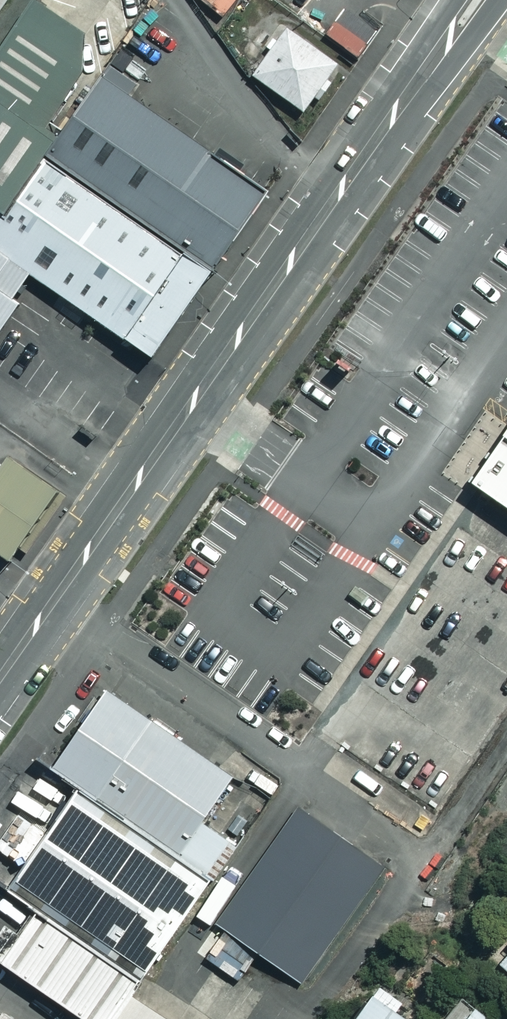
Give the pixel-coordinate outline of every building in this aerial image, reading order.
[(2,218),(45,155),(97,77),(114,52),(35,0),(24,0),(0,35),(0,217),(2,218)] [(334,60),(280,23),(245,73),(299,110),(334,60)] [(45,155),(209,265),(262,187),(97,77),(45,155)] [(209,265),(45,155),(2,218),(0,217),(0,315),(30,270),(151,351),(209,265)] [(506,513),(506,420),(504,424),(464,484),(506,513)] [(0,469),(0,558),(5,562),(58,490),(10,455),(0,469)] [(229,774),(111,690),(58,764),(176,848),(229,774)] [(207,892),(79,801),(24,877),(152,968),(207,892)] [(384,869),(301,809),(220,922),(303,982),(384,869)] [(39,912),(5,959),(88,1018),(172,1018),(134,991),(139,984),(39,912)] [(492,963),(506,976),(506,946),(492,963)] [(367,994),(349,1018),(403,1018),(367,994)] [(460,1018),(483,1018),(469,1008),(460,1018)]
